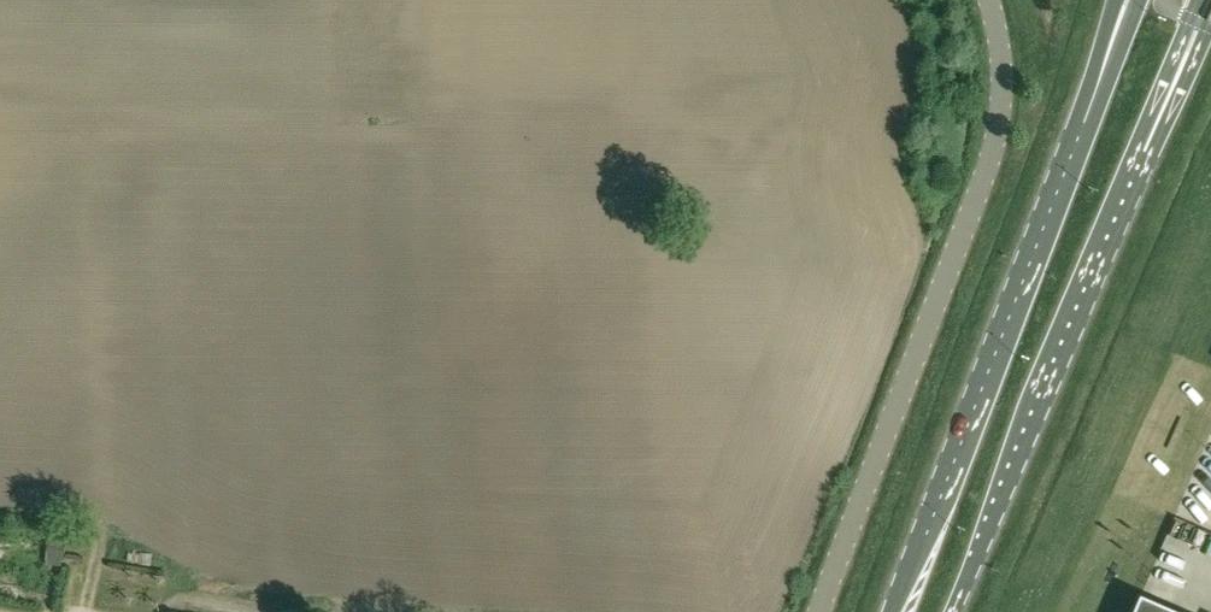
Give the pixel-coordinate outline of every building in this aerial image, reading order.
[(67,544),(50,541),(46,562),(64,565),(67,544)] [(1134,611),(1166,611),(1139,600),(1134,611)]
